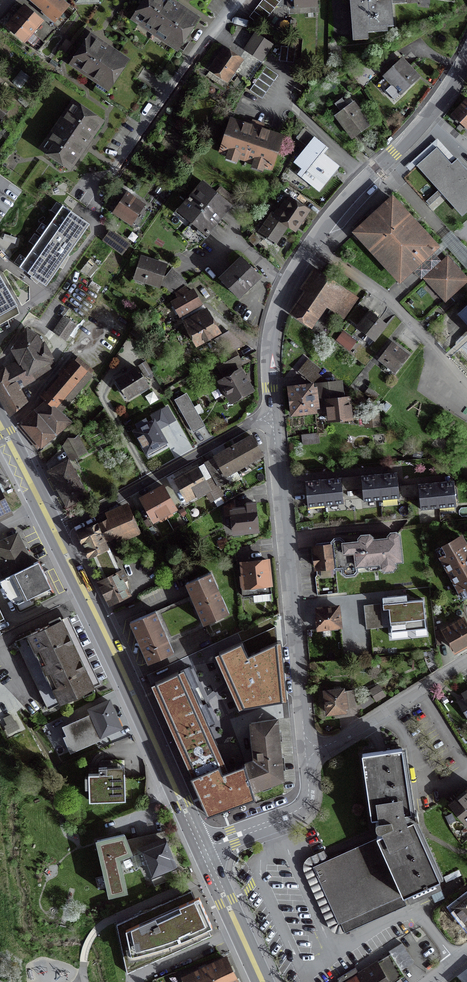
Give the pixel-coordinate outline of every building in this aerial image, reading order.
[(50,17),(54,21),(67,5),(61,0),(31,0),(30,2),(36,8),(39,5),(52,16),(50,17)] [(166,0),(146,0),(133,18),(141,24),(143,21),(171,40),(169,43),(177,48),(196,21),(175,6),(166,0)] [(248,18),(260,27),(281,0),(262,0),(248,18)] [(349,3),(352,41),(353,41),(353,37),(367,36),(367,33),(373,33),(373,30),(379,29),(379,28),(393,27),(391,5),(398,4),(398,0),(390,0),(380,1),(380,0),(353,0),(353,3),(349,3)] [(42,23),(24,8),(8,27),(23,41),(23,40),(37,52),(44,44),(32,34),(42,23)] [(255,35),(245,50),(260,61),(272,44),(269,41),(267,43),(255,35)] [(101,81),(109,87),(125,62),(105,49),(89,37),(73,62),(81,67),(80,69),(100,82),(101,81)] [(279,62),(293,63),(294,49),(280,47),(279,62)] [(212,62),(215,64),(206,77),(224,90),(235,75),(232,73),(241,60),(225,49),(218,59),(216,57),(212,62)] [(401,61),(385,76),(401,93),(417,78),(401,61)] [(265,67),(249,91),(261,99),(277,76),(265,67)] [(453,116),(466,128),(466,101),(453,116)] [(353,103),(335,116),(352,138),(368,126),(357,112),(359,111),(353,103)] [(83,145),(100,121),(75,105),(70,113),(68,112),(48,142),(49,143),(44,151),(68,168),(83,145)] [(232,122),(222,152),(269,168),(279,137),(256,130),(232,122)] [(310,183),(309,184),(318,191),(332,174),(333,174),(334,174),(333,173),(336,170),(338,167),(330,161),(329,163),(320,156),(326,149),(314,139),(294,163),(302,169),(298,174),(310,183)] [(437,147),(417,166),(464,216),(466,213),(466,179),(437,147)] [(186,216),(184,219),(195,227),(187,237),(198,246),(231,207),(230,207),(201,182),(178,210),(186,216)] [(116,204),(119,206),(115,212),(134,225),(146,208),(126,195),(122,201),(119,199),(116,204)] [(272,214),(260,232),(275,243),(287,224),(295,229),(299,222),(302,224),(305,219),(302,218),(307,211),(290,200),(288,203),(285,201),(278,211),(281,213),(278,218),(272,214)] [(435,247),(391,200),(356,233),(399,280),(431,251),(435,247)] [(33,277),(46,286),(90,223),(63,204),(19,267),(33,277)] [(109,232),(103,240),(121,254),(127,246),(109,232)] [(159,286),(165,266),(141,258),(135,276),(145,279),(144,282),(159,286)] [(242,258),(220,280),(237,298),(259,276),(242,258)] [(446,259),(442,263),(425,279),(445,300),(438,307),(443,312),(457,298),(452,293),(466,281),(446,259)] [(336,286),(319,275),(292,314),(309,325),(336,286)] [(0,276),(0,316),(17,306),(0,276)] [(199,305),(192,292),(172,303),(180,316),(199,305)] [(457,315),(466,326),(466,305),(457,315)] [(205,310),(183,322),(196,345),(218,332),(205,310)] [(374,340),(385,326),(370,313),(358,327),(367,335),(363,341),(368,345),(373,339),(374,340)] [(76,326),(63,317),(52,333),(65,341),(76,326)] [(12,366),(0,373),(0,398),(11,416),(23,405),(16,392),(14,390),(23,385),(31,380),(34,380),(50,369),(47,363),(47,362),(46,360),(50,358),(41,342),(40,340),(37,342),(35,337),(26,331),(13,350),(19,362),(12,366)] [(229,353),(243,345),(228,332),(215,340),(229,353)] [(342,332),(336,341),(349,350),(355,342),(342,332)] [(394,370),(405,356),(392,345),(380,360),(394,370)] [(234,352),(215,363),(220,371),(239,361),(234,352)] [(45,402),(20,423),(40,447),(55,434),(44,421),(48,417),(53,423),(60,414),(59,414),(92,376),(89,375),(92,371),(77,358),(74,362),(74,361),(42,399),(45,402)] [(145,362),(138,366),(145,377),(151,373),(145,362)] [(127,399),(147,386),(136,368),(116,381),(127,399)] [(240,371),(220,382),(231,402),(251,391),(240,371)] [(330,409),(331,409),(331,414),(350,411),(348,399),(342,399),(340,385),(337,383),(327,384),(330,409)] [(311,386),(289,388),(292,415),(314,412),(312,392),(316,391),(315,388),(311,389),(311,386)] [(368,402),(371,405),(377,397),(368,388),(363,393),(370,399),(368,402)] [(194,431),(204,425),(186,394),(176,400),(181,409),(194,431)] [(154,415),(156,420),(134,432),(148,457),(167,446),(158,429),(173,421),(166,408),(154,415)] [(377,426),(376,416),(368,417),(369,427),(377,426)] [(317,434),(301,436),(302,444),(318,442),(317,434)] [(63,444),(63,445),(68,457),(79,451),(81,454),(77,456),(84,453),(76,436),(74,439),(67,438),(63,444)] [(251,437),(231,448),(214,458),(222,473),(223,473),(231,469),(238,464),(240,467),(241,466),(243,465),(241,463),(252,457),(260,452),(251,437)] [(67,462),(49,472),(67,505),(85,495),(67,462)] [(196,468),(175,480),(185,497),(197,491),(199,489),(202,494),(206,492),(207,495),(211,501),(222,495),(217,487),(212,478),(204,482),(196,468)] [(360,476),(363,502),(399,498),(396,473),(360,476)] [(305,482),(307,507),(343,504),(340,478),(305,482)] [(456,507),(453,481),(417,485),(420,510),(456,507)] [(9,513),(12,512),(0,487),(0,518),(9,513)] [(162,487),(151,493),(140,499),(153,522),(161,517),(164,516),(167,514),(175,510),(162,487)] [(246,507),(231,509),(234,533),(256,530),(253,503),(246,504),(246,507)] [(94,554),(105,580),(117,574),(103,542),(115,537),(118,543),(138,534),(128,511),(78,533),(88,557),(94,554)] [(334,540),(331,543),(334,567),(334,569),(340,568),(341,574),(345,577),(354,576),(357,572),(357,566),(379,564),(379,570),(383,573),(393,572),(396,568),(395,562),(401,561),(398,535),(397,535),(395,533),(390,533),(387,536),(388,538),(372,540),(372,538),(368,535),(360,536),(359,538),(358,539),(358,542),(342,544),(342,541),(339,539),(334,540)] [(5,578),(32,565),(17,535),(0,543),(0,553),(1,555),(2,556),(0,557),(0,568),(5,578)] [(460,538),(439,549),(444,557),(441,558),(459,590),(461,589),(465,596),(466,595),(466,549),(460,538)] [(321,544),(321,547),(313,548),(314,557),(312,559),(313,563),(315,565),(316,569),(334,567),(331,543),(324,544),(321,544)] [(32,565),(5,578),(19,606),(53,589),(44,570),(39,561),(32,565)] [(242,597),(270,594),(267,561),(242,564),(243,576),(240,576),(242,597)] [(105,580),(99,583),(110,604),(129,594),(125,585),(122,587),(120,584),(126,581),(122,572),(117,574),(105,580)] [(189,592),(191,596),(203,625),(228,614),(210,573),(185,584),(189,592)] [(165,608),(155,612),(168,643),(186,635),(204,627),(203,625),(191,596),(183,600),(173,604),(165,608)] [(426,627),(424,600),(390,603),(392,630),(426,627)] [(380,605),(365,606),(367,629),(382,628),(380,605)] [(316,619),(317,630),(340,628),(338,608),(331,609),(331,608),(316,609),(317,619),(316,619)] [(152,613),(130,623),(148,663),(172,652),(168,643),(155,612),(152,613)] [(61,620),(15,642),(47,709),(93,688),(61,620)] [(454,651),(466,643),(466,628),(464,622),(463,622),(462,620),(460,621),(460,620),(442,630),(454,651)] [(239,709),(248,705),(287,700),(284,670),(281,640),(248,653),(243,643),(215,655),(239,709)] [(216,722),(190,666),(151,684),(179,749),(208,815),(256,797),(252,790),(244,764),(230,769),(214,734),(210,725),(216,722)] [(342,690),(324,692),(327,714),(344,712),(344,708),(354,707),(352,691),(342,692),(342,690)] [(376,701),(384,696),(381,691),(377,693),(376,692),(371,694),(376,701)] [(359,703),(363,709),(373,702),(370,696),(359,703)] [(458,703),(466,717),(466,698),(458,703)] [(119,728),(108,702),(101,706),(90,710),(92,715),(89,716),(68,725),(78,747),(101,736),(101,735),(101,734),(110,731),(110,732),(119,728)] [(254,761),(244,764),(252,790),(282,779),(276,720),(250,724),(254,756),(254,761)] [(376,837),(376,838),(402,895),(402,896),(440,880),(413,821),(418,819),(416,812),(411,812),(401,749),(361,755),(371,819),(378,818),(378,821),(376,823),(375,826),(377,830),(379,831),(381,831),(382,834),(376,837)] [(88,801),(125,800),(124,773),(109,773),(106,773),(106,767),(98,767),(98,774),(88,774),(88,801)] [(450,804),(465,822),(466,821),(466,791),(450,804)] [(97,840),(109,894),(126,890),(119,857),(131,852),(130,848),(123,834),(97,840)] [(406,905),(402,896),(402,895),(376,838),(312,867),(325,895),(338,924),(340,923),(344,933),(406,905)] [(151,845),(141,849),(149,874),(173,865),(163,840),(151,845)] [(453,907),(466,925),(466,896),(453,907)] [(198,897),(125,930),(131,955),(140,953),(174,943),(193,935),(211,927),(207,917),(206,914),(198,897)] [(402,974),(399,969),(412,961),(401,944),(388,952),(390,955),(358,974),(358,975),(346,981),(392,981),(402,974)] [(181,981),(236,981),(226,961),(181,981)]
